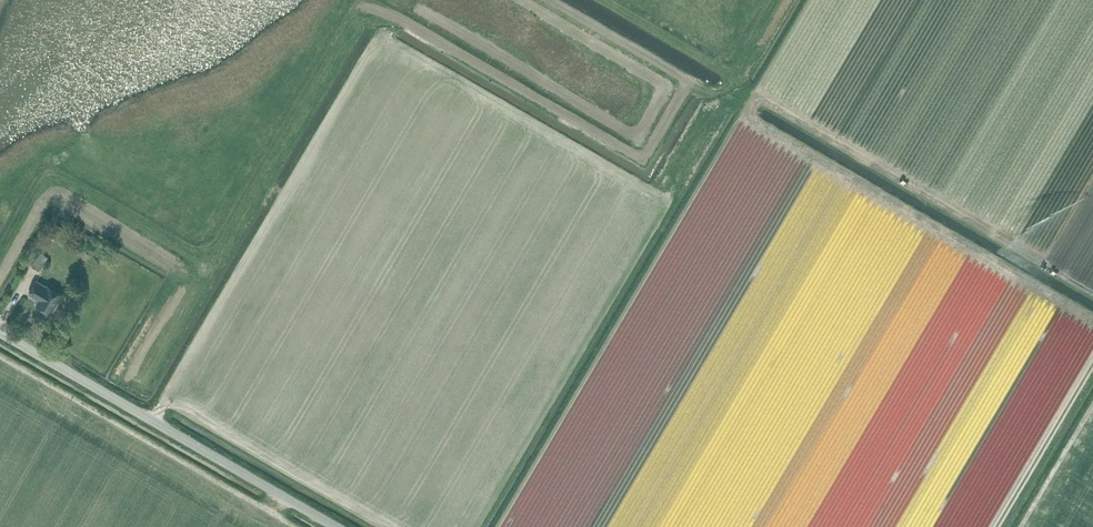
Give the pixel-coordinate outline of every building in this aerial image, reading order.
[(47,233),(58,240),(66,227),(55,220),(47,233)] [(40,252),(32,266),(39,271),(48,256),(40,252)] [(62,294),(47,286),(37,280),(29,294),(39,299),(36,305),(51,313),(62,294)]
